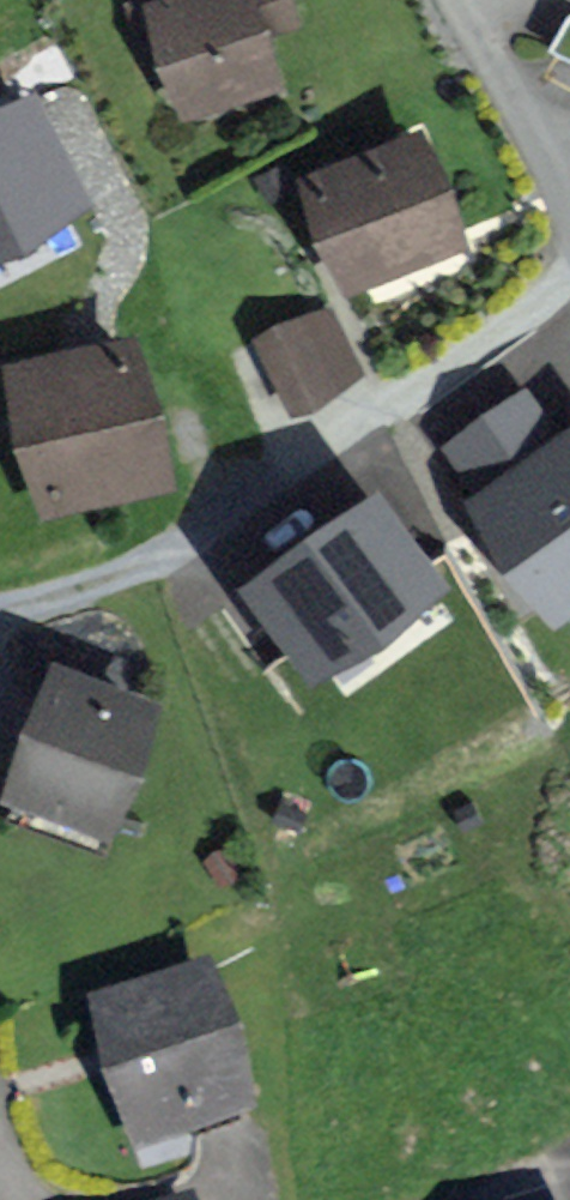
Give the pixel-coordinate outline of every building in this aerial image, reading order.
[(290,0),(191,0),(152,13),(184,112),(277,82),(260,29),(296,17),(290,0)] [(554,52),(569,60),(569,21),(554,52)] [(0,112),(0,247),(84,207),(32,97),(0,112)] [(422,141),(302,189),(341,287),(461,240),(422,141)] [(368,383),(331,303),(256,337),(293,417),(368,383)] [(167,483),(132,342),(14,370),(49,512),(167,483)] [(458,451),(487,491),(468,505),(550,616),(562,607),(569,617),(569,440),(558,448),(524,402),(458,451)] [(377,504),(248,589),(309,680),(438,595),(377,504)] [(156,713),(58,673),(9,792),(107,832),(156,713)] [(253,1117),(211,976),(94,1011),(135,1152),(253,1117)]
